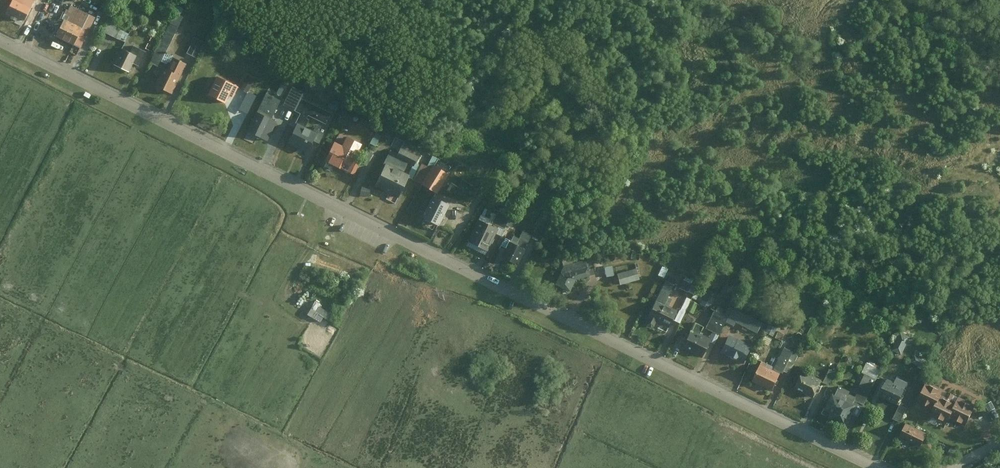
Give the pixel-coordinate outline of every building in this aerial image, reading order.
[(26,21),(36,0),(15,0),(9,12),(26,21)] [(56,38),(81,51),(97,18),(73,6),(56,38)] [(155,85),(171,94),(187,63),(169,53),(184,24),(172,18),(149,63),(163,70),(155,85)] [(101,32),(124,43),(129,33),(107,21),(101,32)] [(192,36),(187,53),(199,57),(204,40),(192,36)] [(133,64),(139,67),(148,49),(138,44),(134,53),(124,48),(115,66),(128,73),(133,64)] [(241,88),(249,92),(256,79),(247,75),(241,88)] [(209,95),(228,105),(239,84),(229,79),(228,82),(218,77),(209,95)] [(295,106),(326,121),(334,106),(303,90),(295,106)] [(259,109),(273,116),(280,102),(266,95),(259,109)] [(335,120),(349,127),(356,113),(342,106),(335,120)] [(250,129),(267,137),(275,121),(259,113),(250,129)] [(287,140),(311,152),(319,136),(295,123),(287,140)] [(323,160),(346,172),(360,144),(337,133),(323,160)] [(413,169),(421,153),(396,140),(387,156),(413,169)] [(371,186),(396,199),(409,174),(384,161),(371,186)] [(525,162),(520,173),(531,177),(535,167),(525,162)] [(450,202),(437,196),(448,174),(430,165),(418,190),(426,194),(417,213),(439,224),(450,202)] [(492,223),(504,229),(509,218),(498,212),(492,223)] [(471,244),(489,254),(500,232),(482,223),(471,244)] [(541,239),(543,226),(535,225),(533,238),(541,239)] [(504,258),(519,265),(532,237),(518,230),(504,258)] [(554,283),(570,291),(575,280),(587,277),(584,261),(563,266),(554,283)] [(605,266),(607,275),(614,274),(612,264),(605,266)] [(664,276),(668,268),(662,266),(659,274),(664,276)] [(616,272),(619,284),(640,279),(637,267),(616,272)] [(667,279),(678,283),(682,274),(670,270),(667,279)] [(683,278),(679,287),(689,291),(692,282),(683,278)] [(712,306),(718,293),(704,287),(698,300),(712,306)] [(319,307),(321,302),(313,299),(307,314),(327,323),(332,312),(319,307)] [(645,323),(667,334),(677,315),(655,304),(645,323)] [(730,323),(756,336),(762,324),(736,311),(730,323)] [(679,348),(701,358),(710,340),(689,329),(679,348)] [(892,349),(902,354),(910,335),(900,330),(892,349)] [(720,354),(744,365),(752,348),(729,337),(720,354)] [(774,367),(790,374),(799,351),(783,345),(774,367)] [(915,354),(911,361),(924,368),(928,361),(915,354)] [(751,382),(773,393),(782,374),(760,363),(751,382)] [(829,367),(823,382),(830,384),(835,370),(829,367)] [(792,392),(809,400),(820,379),(803,370),(792,392)] [(879,396),(898,405),(907,385),(889,376),(879,396)] [(959,396),(956,403),(939,394),(942,388),(926,380),(915,403),(929,410),(926,414),(946,424),(950,417),(966,425),(976,404),(959,396)] [(822,412),(845,423),(858,398),(835,387),(822,412)] [(902,421),(909,404),(901,401),(894,417),(902,421)] [(977,418),(986,440),(995,436),(987,414),(977,418)] [(899,436),(922,447),(929,432),(907,421),(899,436)]
